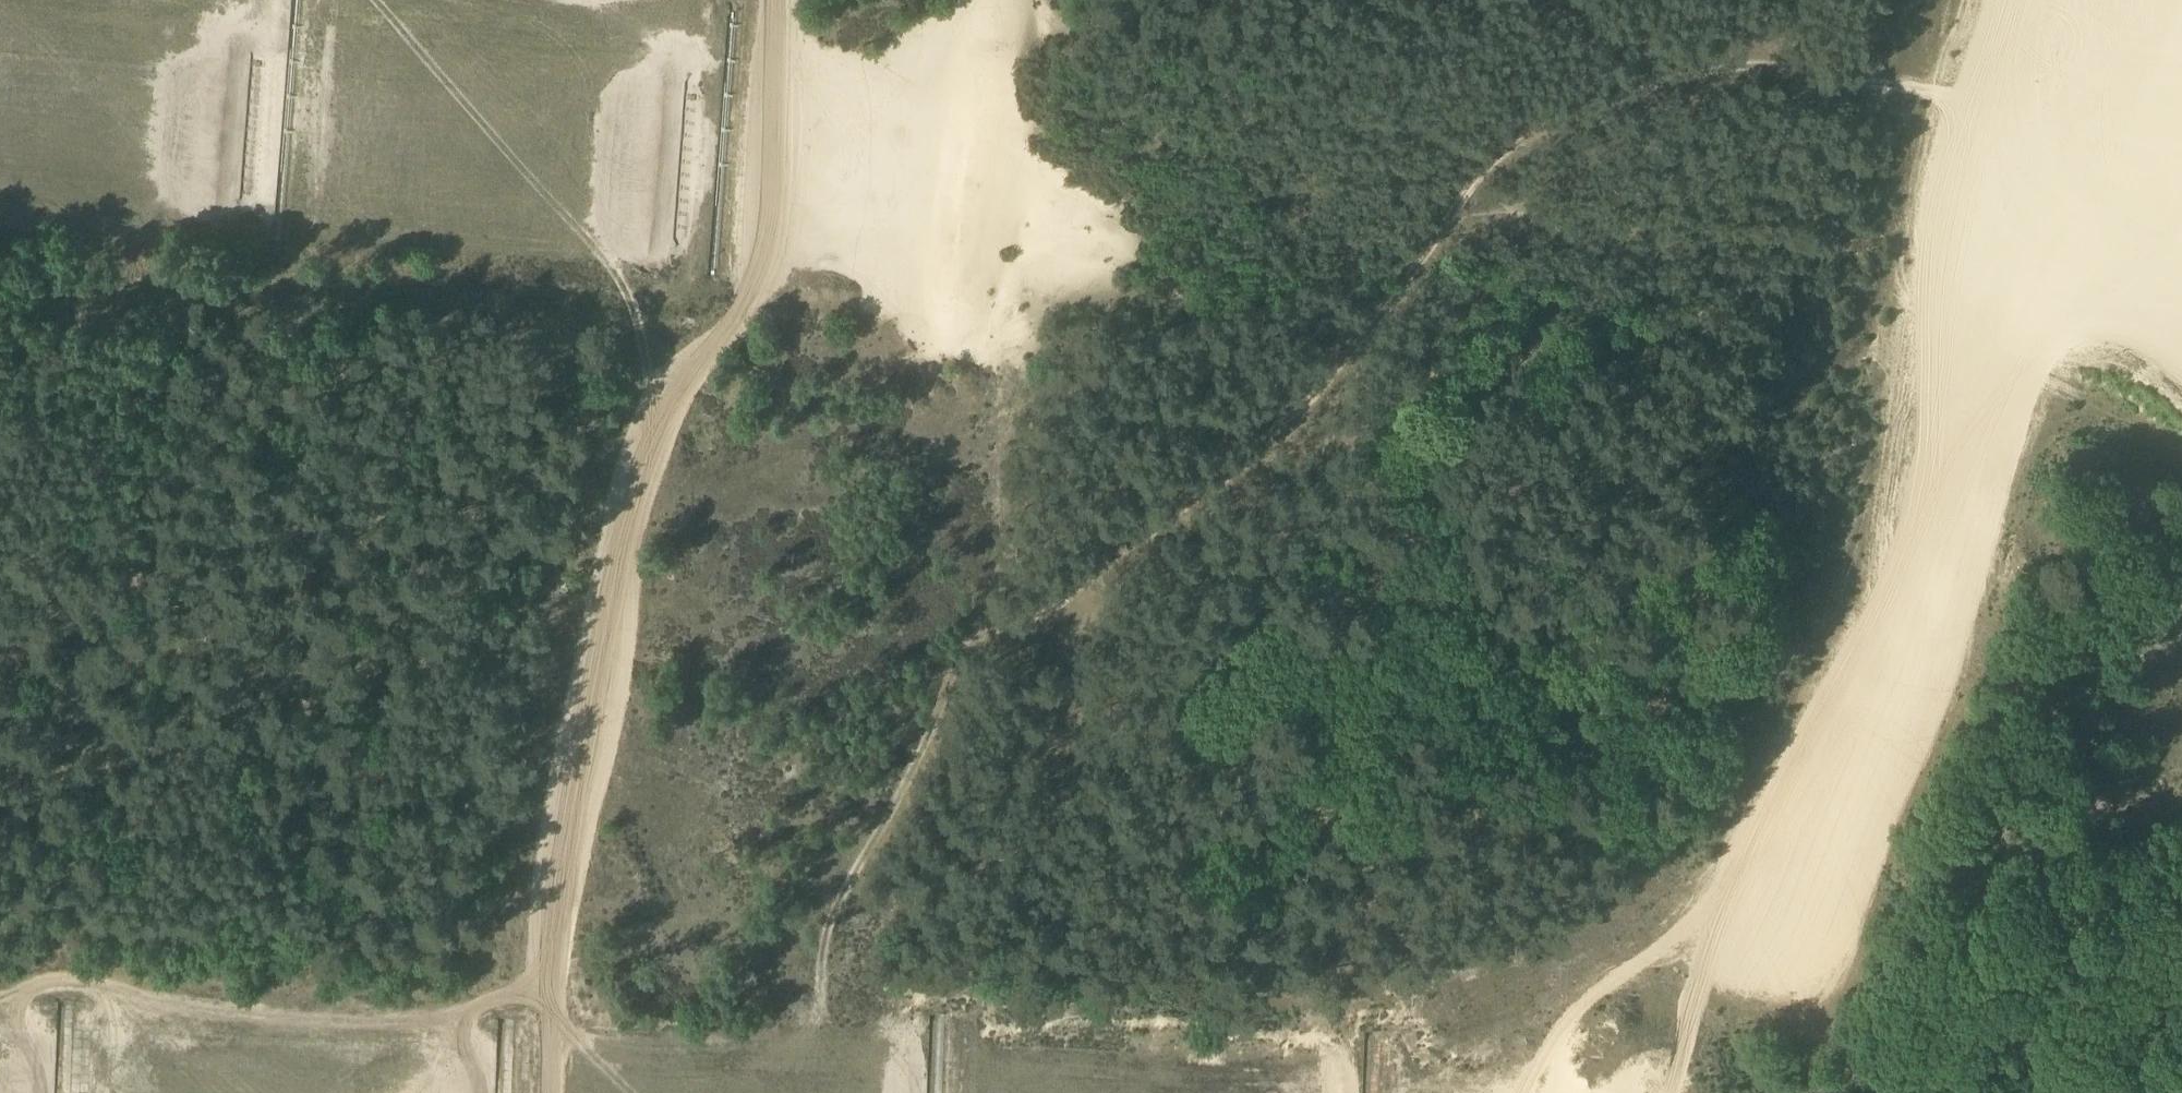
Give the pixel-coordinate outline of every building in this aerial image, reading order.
[(507,1092),(519,1092),(518,1078),(506,1079),(507,1092)]
